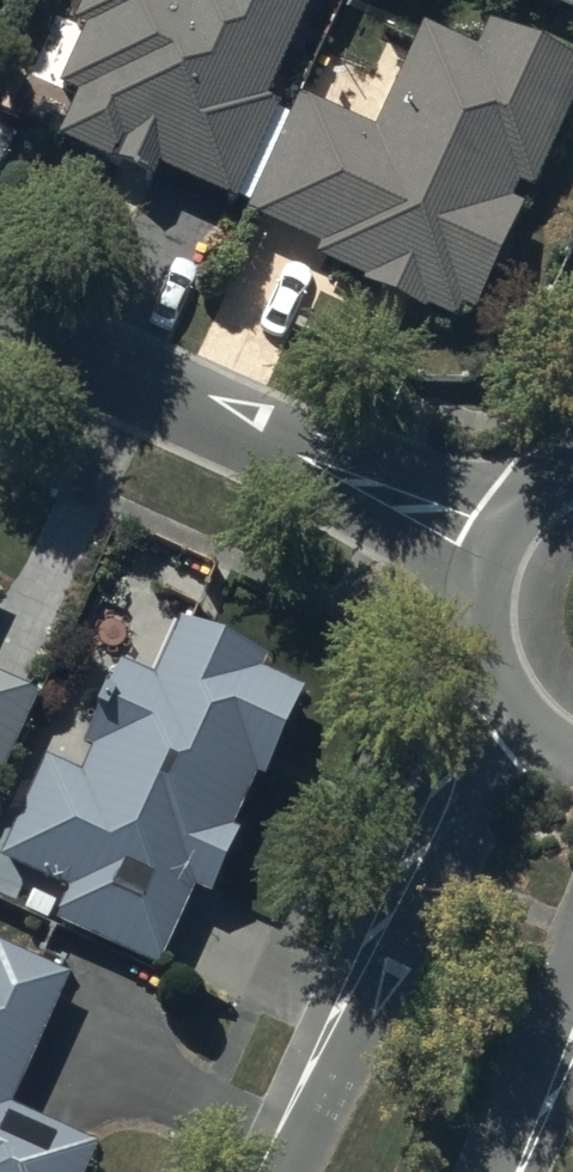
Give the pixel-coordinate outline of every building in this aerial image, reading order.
[(75,18),(84,23),(55,83),(81,95),(62,135),(156,180),(162,167),(232,200),(237,189),(251,196),(246,207),(317,241),(311,254),(364,280),(363,284),(424,313),(429,302),(457,315),(463,302),(480,310),(530,205),(512,197),(521,179),(528,182),(572,87),(572,61),(489,21),(477,46),(428,23),(379,126),(301,89),(288,115),(275,108),(280,97),(266,91),(310,0),(84,0),(75,18)] [(572,12),(572,0),(545,0),(572,12)] [(84,768),(52,753),(1,857),(70,890),(58,915),(157,963),(195,883),(211,891),(239,834),(230,829),(259,769),(268,774),(308,690),(264,669),(270,658),(184,617),(157,674),(128,660),(87,745),(93,748),(84,768)] [(34,692),(0,678),(0,774),(34,692)] [(99,1147),(7,1107),(66,975),(0,945),(0,1171),(88,1171),(99,1147)]
